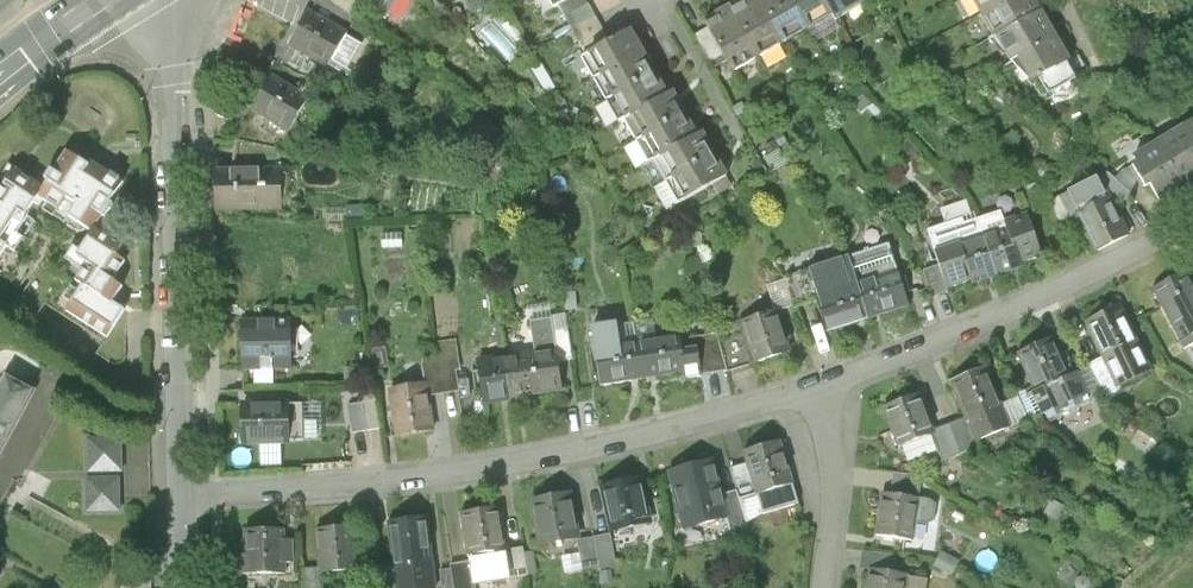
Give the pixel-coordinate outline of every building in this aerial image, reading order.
[(310,14),(332,26),(342,9),(328,0),(318,0),(310,14)] [(554,9),(558,6),(570,0),(549,0),(554,9)] [(585,0),(570,0),(558,6),(586,56),(609,43),(585,0)] [(785,46),(760,0),(738,0),(729,5),(759,60),(785,46)] [(811,32),(794,0),(760,0),(785,46),(811,32)] [(811,32),(837,18),(828,0),(794,0),(811,32)] [(837,18),(864,3),(862,0),(828,0),(837,18)] [(983,14),(1009,0),(975,0),(983,14)] [(1035,0),(1009,0),(983,14),(996,37),(1042,11),(1035,0)] [(733,74),(759,60),(729,5),(703,19),(708,29),(727,62),(733,74)] [(1009,61),(1018,56),(1054,34),(1042,11),(996,37),(1009,61)] [(308,13),(290,45),(328,66),(345,34),(332,26),(310,14),(308,13)] [(708,29),(695,36),(713,70),(727,62),(708,29)] [(582,58),(594,79),(642,52),(630,31),(609,43),(586,56),(582,58)] [(1069,60),(1054,34),(1018,56),(1031,80),(1038,76),(1066,61),(1069,60)] [(594,79),(607,101),(654,74),(642,52),(594,79)] [(1076,79),(1066,61),(1038,76),(1048,95),(1076,79)] [(666,96),(654,74),(607,101),(619,123),(624,120),(666,96)] [(290,132),(308,100),(271,78),(253,110),(290,132)] [(624,120),(636,142),(684,115),(672,93),(666,96),(624,120)] [(696,137),(684,115),(636,142),(648,163),(654,160),(696,137)] [(1192,183),(1192,130),(1189,124),(1162,140),(1189,185),(1192,183)] [(654,160),(666,182),(713,155),(701,133),(696,137),(654,160)] [(1162,201),(1189,185),(1162,140),(1135,155),(1139,163),(1134,165),(1146,186),(1152,183),(1162,201)] [(49,182),(45,189),(41,199),(59,211),(69,196),(79,203),(69,218),(91,232),(93,229),(121,186),(68,152),(53,174),(49,172),(44,179),(49,182)] [(726,177),(713,155),(666,182),(679,204),(726,177)] [(1125,170),(1116,180),(1134,196),(1146,186),(1134,165),(1127,172),(1125,170)] [(41,199),(45,189),(15,171),(4,188),(0,186),(0,269),(3,271),(14,253),(23,240),(34,223),(25,217),(35,203),(37,205),(41,199)] [(282,171),(215,172),(216,211),(283,210),(282,171)] [(1109,174),(1098,179),(1107,196),(1110,202),(1113,208),(1134,196),(1116,180),(1109,174)] [(1098,179),(1068,194),(1077,211),(1107,196),(1098,179)] [(1044,189),(1029,197),(1036,212),(1039,211),(1051,235),(1063,229),(1061,224),(1070,220),(1059,198),(1050,203),(1044,189)] [(1068,194),(1059,198),(1070,220),(1079,215),(1077,211),(1068,194)] [(1110,202),(1080,217),(1096,250),(1126,235),(1113,208),(1110,202)] [(1003,221),(1005,227),(1012,247),(1015,246),(1020,259),(1040,252),(1027,213),(1003,221)] [(983,235),(996,272),(1021,263),(1020,259),(1015,246),(1012,247),(1005,227),(983,235)] [(122,247),(93,229),(91,232),(79,251),(73,247),(65,260),(82,271),(75,281),(82,286),(65,312),(106,339),(124,312),(113,305),(123,288),(113,282),(126,262),(116,256),(122,247)] [(960,242),(936,251),(941,266),(948,288),(969,281),(996,272),(983,235),(960,242)] [(887,244),(847,258),(867,318),(907,305),(887,244)] [(847,258),(805,271),(814,298),(825,332),(867,318),(847,258)] [(941,266),(924,272),(933,298),(950,292),(948,288),(941,266)] [(814,298),(805,271),(767,284),(776,310),(814,298)] [(1153,290),(1184,348),(1192,343),(1192,284),(1187,272),(1153,290)] [(1089,324),(1105,357),(1119,386),(1151,371),(1121,309),(1089,324)] [(742,324),(753,361),(789,350),(777,313),(742,324)] [(551,316),(552,318),(555,339),(571,337),(567,314),(551,316)] [(530,322),(535,354),(544,353),(542,341),(555,339),(552,318),(530,322)] [(290,321),(241,322),(242,370),(291,369),(290,321)] [(717,335),(678,341),(680,352),(696,350),(698,366),(700,376),(728,372),(717,335)] [(1058,337),(1018,355),(1035,393),(1043,389),(1055,417),(1087,403),(1058,337)] [(682,371),(682,369),(698,366),(696,350),(680,352),(678,341),(678,338),(636,345),(641,378),(682,371)] [(424,359),(427,385),(429,395),(459,391),(457,371),(460,370),(456,340),(436,342),(438,357),(424,359)] [(636,345),(595,351),(600,384),(641,378),(636,345)] [(535,354),(530,355),(536,393),(560,389),(554,351),(544,353),(535,354)] [(536,393),(530,355),(505,358),(511,397),(536,393)] [(1105,357),(1089,365),(1103,394),(1119,386),(1105,357)] [(505,358),(482,362),(488,400),(511,397),(505,358)] [(951,383),(966,419),(975,442),(1007,430),(998,407),(983,370),(951,383)] [(8,376),(0,391),(0,456),(35,390),(8,376)] [(427,385),(390,389),(395,436),(433,431),(429,395),(427,385)] [(1035,393),(1025,397),(1038,427),(1056,419),(1055,417),(1043,389),(1035,393)] [(918,395),(882,409),(902,461),(936,448),(932,436),(934,435),(932,432),(918,395)] [(1018,399),(998,407),(1007,430),(1027,422),(1018,399)] [(378,400),(352,402),(354,429),(380,427),(378,400)] [(286,406),(242,407),(242,441),(286,441),(286,406)] [(305,406),(286,406),(286,441),(305,441),(305,406)] [(932,436),(936,448),(943,464),(978,450),(975,442),(966,419),(932,432),(934,435),(932,436)] [(123,441),(90,441),(91,473),(123,473),(123,441)] [(780,444),(747,454),(750,465),(759,493),(791,483),(780,444)] [(708,464),(672,474),(683,514),(719,505),(708,464)] [(750,465),(734,470),(742,498),(759,493),(750,465)] [(891,474),(891,497),(920,501),(920,481),(891,474)] [(641,479),(604,489),(615,531),(652,522),(641,479)] [(120,480),(88,480),(88,512),(120,512),(120,480)] [(569,496),(533,502),(541,546),(577,539),(569,496)] [(928,502),(920,501),(891,497),(881,496),(875,537),(911,542),(913,525),(926,526),(933,521),(935,507),(928,502)] [(500,511),(463,515),(469,559),(505,555),(505,551),(500,511)] [(391,525),(395,564),(398,587),(403,587),(434,584),(432,566),(426,520),(391,525)] [(354,529),(319,531),(321,570),(321,572),(356,570),(354,529)] [(287,573),(287,530),(236,530),(236,573),(287,573)] [(612,536),(595,538),(601,571),(618,569),(612,536)] [(595,538),(580,541),(586,574),(601,571),(595,538)] [(524,548),(505,551),(505,555),(509,580),(528,577),(524,548)] [(941,554),(934,568),(951,577),(959,563),(941,554)] [(381,566),(383,587),(398,587),(395,564),(381,566)] [(432,566),(434,584),(434,587),(454,587),(451,567),(451,564),(432,566)] [(451,567),(454,587),(477,587),(474,564),(451,567)] [(321,570),(305,571),(306,587),(322,587),(321,572),(321,570)] [(872,572),(869,587),(904,587),(906,578),(872,572)] [(906,578),(904,587),(927,587),(928,582),(906,578)]
